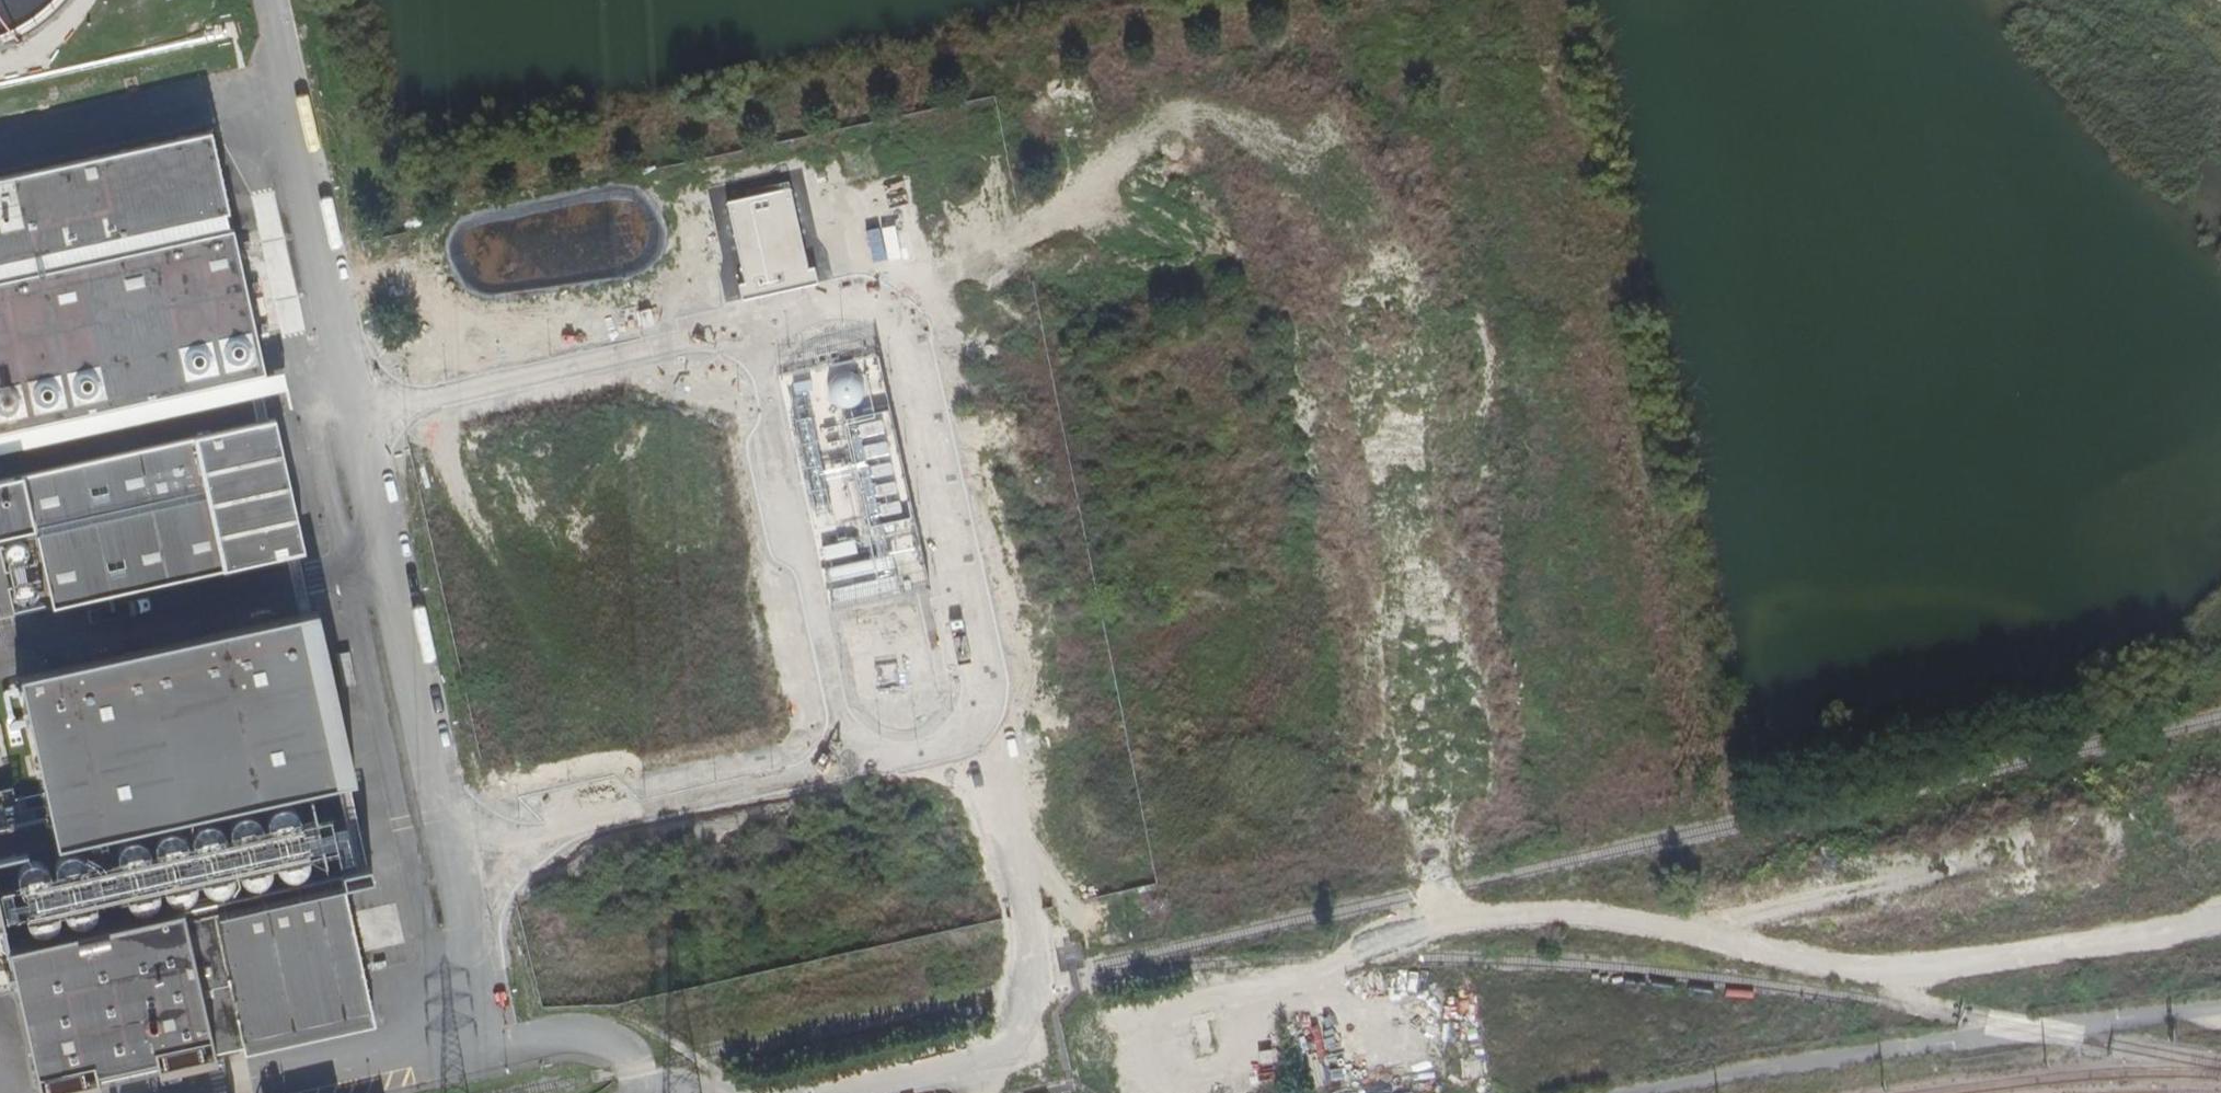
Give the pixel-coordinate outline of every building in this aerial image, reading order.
[(289,395),(284,370),(270,373),(217,135),(0,183),(0,432),(0,434),(0,459),(289,395)] [(273,430),(30,484),(55,595),(298,541),(273,430)] [(314,594),(21,659),(59,827),(352,762),(314,594)] [(336,863),(210,892),(241,1028),(367,999),(336,863)] [(179,890),(8,928),(42,1078),(213,1040),(179,890)]
